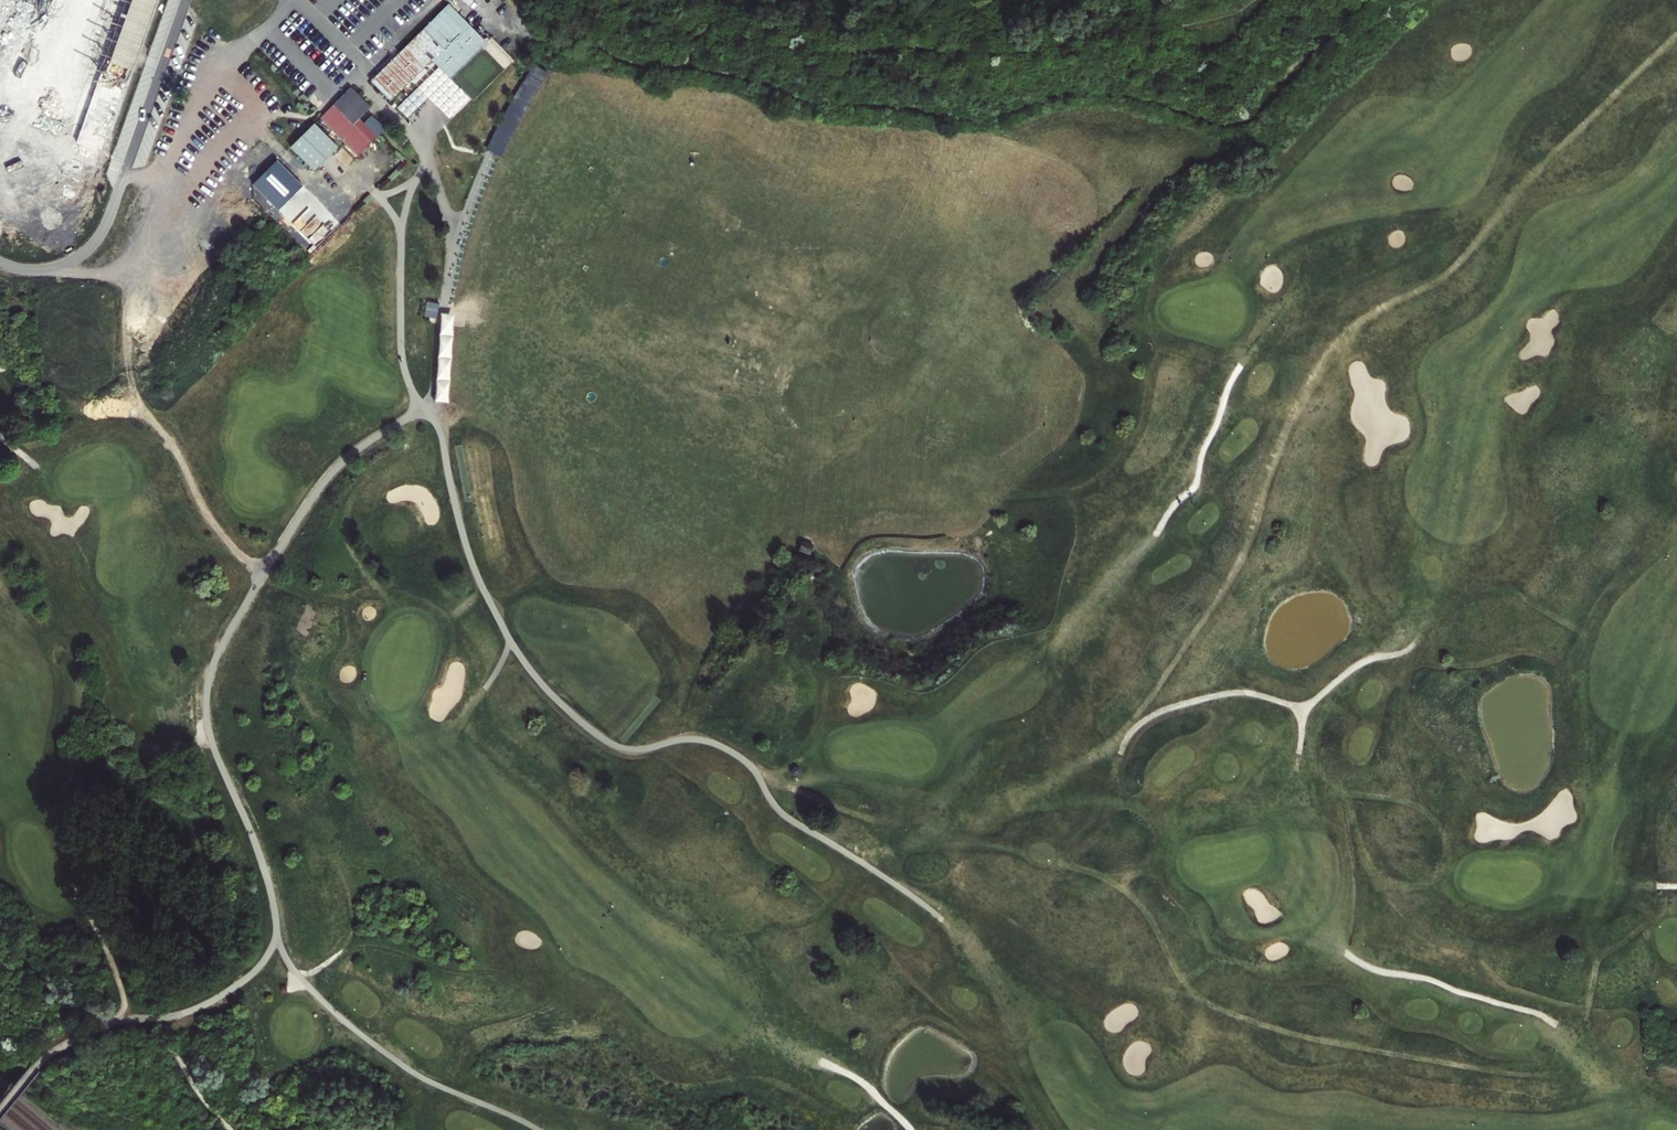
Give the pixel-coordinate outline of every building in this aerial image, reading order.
[(4,207),(18,205),(29,201),(35,199),(42,197),(48,193),(54,190),(63,185),(71,178),(88,184),(97,156),(102,156),(110,149),(159,0),(0,0),(0,220),(4,207)] [(393,101),(435,60),(453,78),(489,42),(451,4),(373,81),(393,101)] [(505,158),(544,70),(529,63),(490,151),(505,158)] [(354,87),(322,118),(360,156),(380,137),(361,118),(373,107),(354,87)] [(317,123),(293,147),(317,171),(341,147),(317,123)] [(209,224),(207,229),(222,236),(224,232),(209,224)] [(425,317),(437,318),(439,303),(427,301),(425,317)] [(803,540),(799,551),(810,556),(815,545),(803,540)]
